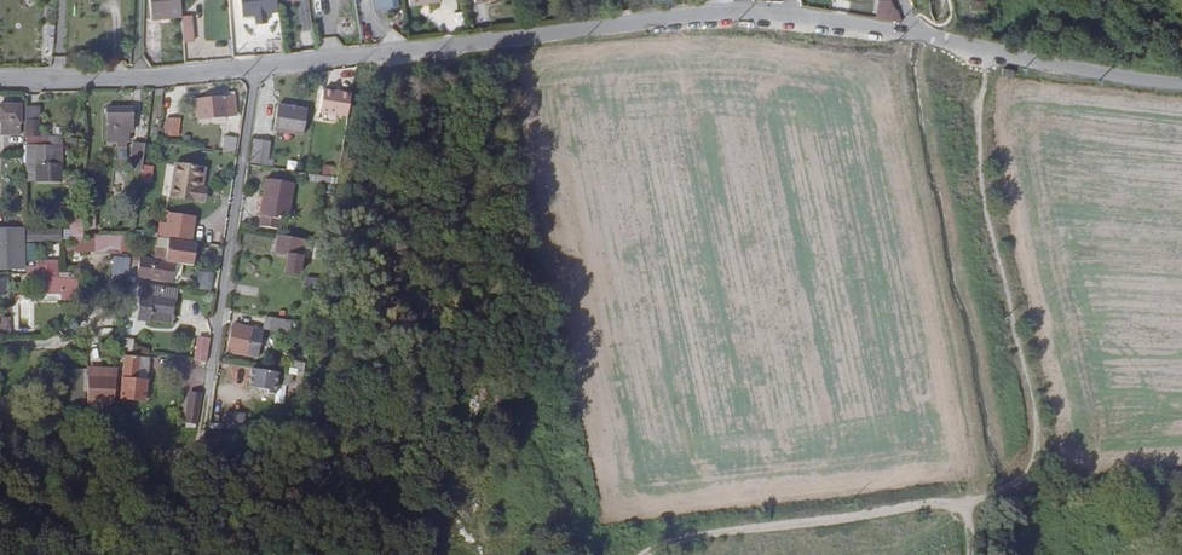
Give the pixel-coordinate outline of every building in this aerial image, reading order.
[(184,17),(183,0),(152,0),(153,19),(184,17)] [(279,12),(278,0),(242,0),(244,18),(279,12)] [(375,9),(397,6),(396,0),(373,0),(375,9)] [(989,6),(974,5),(973,16),(988,17),(989,6)] [(884,22),(905,25),(902,14),(886,11),(884,22)] [(195,16),(184,17),(185,43),(197,42),(195,16)] [(1015,79),(1016,73),(1007,70),(1005,77),(1015,79)] [(321,110),(349,115),(353,93),(324,88),(321,110)] [(235,114),(234,93),(226,94),(226,96),(197,98),(198,117),(235,114)] [(1,119),(20,119),(21,119),(21,103),(0,104),(0,119),(1,119)] [(309,108),(279,103),(275,128),(305,133),(309,108)] [(133,129),(134,106),(107,106),(107,129),(133,129)] [(179,117),(167,116),(165,132),(177,134),(179,117)] [(39,118),(25,118),(25,136),(39,135),(39,118)] [(20,119),(1,119),(1,130),(20,130),(20,119)] [(145,151),(147,127),(141,126),(138,150),(145,151)] [(237,152),(239,136),(225,135),(224,151),(237,152)] [(269,150),(270,146),(255,143),(253,161),(267,163),(274,164),(276,151),(269,150)] [(55,172),(55,144),(36,144),(37,162),(44,162),(44,171),(55,172)] [(201,186),(198,185),(194,185),(195,177),(199,178),(201,166),(177,162),(172,194),(200,199),(201,186)] [(323,173),(334,174),(335,165),(324,164),(323,173)] [(312,172),(306,171),(298,170),(297,177),(311,179),(312,172)] [(312,173),(311,179),(331,182),(332,176),(312,173)] [(294,180),(267,176),(265,194),(268,194),(265,215),(263,214),(262,224),(281,227),(282,217),(289,218),(294,180)] [(192,236),(195,216),(171,212),(167,232),(192,236)] [(0,227),(0,269),(26,269),(24,227),(0,227)] [(62,241),(63,228),(28,227),(27,240),(62,241)] [(132,249),(134,231),(132,234),(128,234),(120,233),(120,249),(132,249)] [(120,249),(120,233),(86,232),(86,240),(86,249),(120,249)] [(299,272),(305,238),(278,234),(276,250),(288,252),(286,269),(299,272)] [(197,240),(169,236),(165,259),(176,261),(194,263),(197,240)] [(173,280),(176,261),(165,259),(132,254),(128,279),(136,280),(137,275),(173,280)] [(196,288),(211,290),(214,272),(199,270),(196,288)] [(62,274),(61,271),(38,271),(38,276),(43,276),(43,289),(61,290),(61,295),(80,295),(80,277),(73,277),(72,275),(62,274)] [(8,277),(0,277),(0,291),(8,291),(8,277)] [(175,298),(177,286),(141,281),(137,318),(149,320),(149,318),(170,320),(173,297),(175,298)] [(61,295),(61,290),(43,289),(43,297),(61,298),(61,295)] [(9,335),(9,314),(0,314),(0,335),(9,335)] [(292,334),(294,321),(270,318),(268,330),(292,334)] [(260,362),(265,330),(236,326),(231,358),(260,362)] [(120,348),(131,350),(132,338),(121,337),(120,348)] [(207,362),(211,339),(199,337),(195,360),(207,362)] [(141,399),(144,379),(132,377),(135,356),(125,354),(119,397),(141,399)] [(288,373),(302,375),(303,363),(290,361),(288,373)] [(117,368),(87,367),(88,403),(114,403),(117,368)] [(277,371),(251,367),(249,385),(267,388),(266,391),(274,393),(277,371)] [(300,376),(290,375),(288,381),(299,383),(300,376)] [(185,420),(197,422),(201,393),(190,391),(185,420)] [(245,411),(226,411),(226,428),(244,428),(245,411)] [(0,462),(0,471),(11,472),(11,463),(0,462)] [(1021,501),(1009,501),(1007,521),(1019,522),(1021,501)] [(1018,546),(1005,545),(1004,554),(1017,554),(1018,546)]
